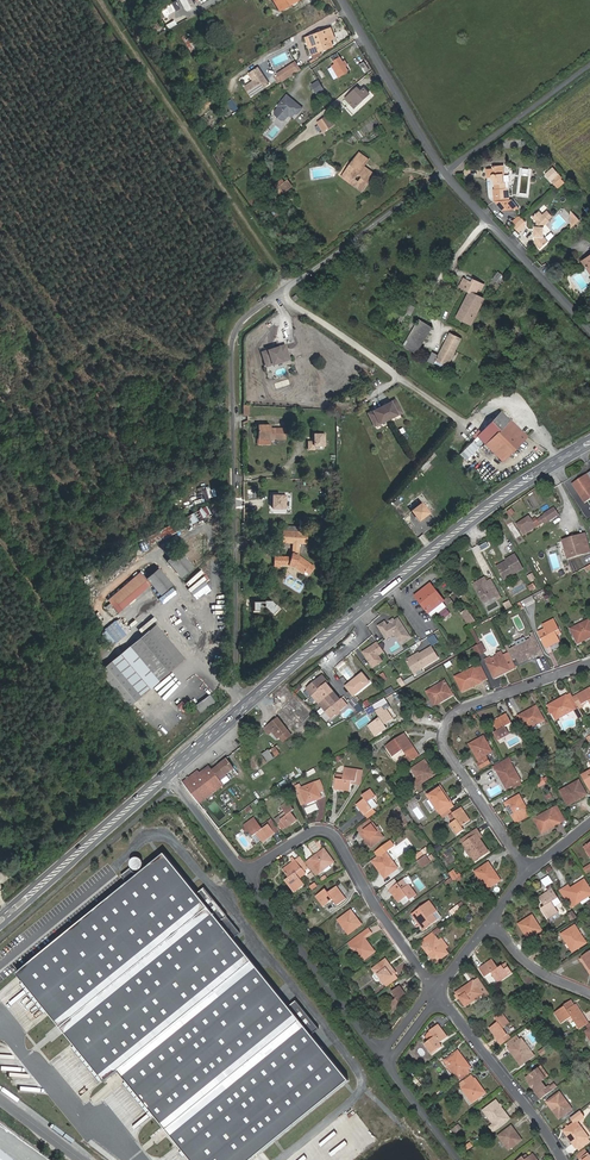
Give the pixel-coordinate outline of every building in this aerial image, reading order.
[(279,7),(281,11),(299,0),(292,0),(279,7)] [(167,8),(160,13),(165,21),(173,17),(167,8)] [(312,37),(319,53),(336,46),(334,40),(338,38),(333,28),(312,37)] [(191,37),(185,41),(193,51),(199,46),(191,37)] [(316,54),(319,53),(312,37),(309,38),(316,54)] [(340,68),(347,64),(343,59),(337,63),(340,68)] [(283,82),(302,71),(296,62),(294,63),(278,73),(283,82)] [(342,71),(348,81),(355,78),(347,64),(340,68),(342,71)] [(264,74),(259,67),(250,72),(254,80),(245,85),(251,95),(269,84),(267,79),(265,80),(263,77),(264,74)] [(344,83),(348,81),(342,71),(338,73),(344,83)] [(319,92),(325,88),(321,81),(314,84),(319,92)] [(360,88),(347,99),(356,108),(373,94),(368,89),(364,93),(360,88)] [(301,113),(305,108),(289,95),(281,105),(282,106),(278,111),(278,114),(285,120),(288,119),(292,114),(293,113),(292,112),(293,111),(294,112),(296,110),(298,113),(300,114),(301,113)] [(234,111),(239,107),(232,98),(227,101),(234,111)] [(320,123),(325,131),(336,124),(331,116),(320,123)] [(359,163),(365,155),(358,150),(344,171),(353,177),(350,181),(361,188),(372,172),(368,169),(369,167),(364,163),(362,165),(359,163)] [(368,157),(365,155),(359,163),(362,165),(364,163),(368,157)] [(495,170),(487,170),(487,178),(492,177),(492,179),(494,180),(495,190),(494,190),(494,202),(507,201),(506,189),(505,189),(504,183),(503,183),(502,172),(496,172),(495,170)] [(350,181),(353,177),(344,171),(341,175),(350,181)] [(556,181),(560,185),(566,179),(563,175),(556,181)] [(276,184),(279,188),(286,182),(283,179),(276,184)] [(294,186),(290,179),(286,182),(289,187),(291,189),(294,186)] [(279,188),(278,188),(281,193),(289,187),(286,182),(279,188)] [(507,201),(496,202),(504,211),(519,210),(510,201),(507,201)] [(549,219),(552,216),(548,211),(544,215),(541,211),(534,217),(538,222),(537,227),(535,227),(535,229),(536,229),(536,231),(535,231),(534,237),(535,237),(535,243),(540,249),(546,244),(543,241),(543,237),(544,237),(544,236),(545,226),(551,221),(549,219)] [(572,211),(571,229),(580,220),(572,211)] [(513,226),(519,232),(525,226),(526,222),(522,218),(513,226)] [(471,324),(484,298),(475,294),(479,288),(482,289),(484,284),(474,278),(472,281),(465,277),(461,286),(471,291),(458,317),(471,324)] [(418,321),(403,346),(416,354),(432,329),(418,321)] [(432,353),(428,361),(434,365),(436,360),(448,367),(462,342),(449,335),(438,357),(432,353)] [(262,352),(266,366),(272,364),(272,362),(282,359),(282,361),(289,359),(285,345),(274,348),(275,350),(272,351),(271,349),(262,352)] [(396,400),(382,407),(388,419),(402,413),(396,400)] [(375,426),(388,419),(382,407),(369,414),(375,426)] [(500,413),(476,438),(503,463),(526,437),(500,413)] [(271,429),(259,429),(259,444),(282,443),(282,437),(285,437),(285,432),(271,432),(271,429)] [(327,449),(327,432),(317,432),(316,440),(309,440),(309,449),(327,449)] [(589,498),(589,473),(573,484),(584,502),(589,498)] [(212,484),(201,487),(204,499),(216,496),(212,484)] [(274,508),(288,508),(289,493),(275,493),(274,508)] [(422,521),(434,512),(425,500),(413,509),(422,521)] [(208,504),(186,517),(191,525),(213,512),(208,504)] [(524,535),(544,522),(558,513),(554,506),(544,513),(545,515),(538,519),(537,517),(532,520),(529,515),(516,524),(524,535)] [(544,522),(545,524),(559,515),(558,513),(544,522)] [(153,542),(179,533),(176,523),(149,533),(153,542)] [(589,551),(589,550),(585,533),(576,536),(577,538),(564,543),(568,558),(589,551)] [(303,546),(303,536),(283,536),(283,546),(293,547),(300,546),(303,546)] [(167,561),(181,577),(192,568),(178,551),(167,561)] [(505,579),(523,569),(515,554),(505,559),(506,560),(507,563),(498,568),(505,579)] [(310,567),(300,559),(293,556),(291,561),(273,560),(273,568),(279,568),(289,568),(290,566),(296,567),(295,570),(304,576),(306,574),(310,567)] [(314,569),(310,567),(306,574),(309,576),(314,569)] [(147,579),(161,595),(172,585),(158,569),(147,579)] [(202,569),(187,582),(191,587),(189,588),(194,594),(211,579),(202,569)] [(490,586),(485,577),(473,584),(477,591),(479,590),(482,596),(488,598),(494,594),(495,597),(499,594),(494,584),(490,586)] [(145,580),(114,607),(118,613),(149,586),(145,580)] [(438,613),(446,607),(443,602),(444,601),(444,600),(431,583),(415,596),(430,616),(436,612),(437,611),(438,613)] [(477,591),(484,603),(495,597),(494,594),(488,598),(482,596),(479,590),(477,591)] [(475,621),(467,608),(459,613),(468,625),(475,621)] [(389,624),(386,620),(379,624),(387,638),(396,633),(402,642),(411,636),(400,617),(396,620),(395,620),(396,621),(393,623),(393,621),(392,622),(389,624)] [(559,630),(554,619),(543,624),(548,635),(545,636),(542,629),(538,631),(546,648),(560,641),(555,632),(559,630)] [(575,626),(570,628),(578,644),(589,638),(589,620),(589,619),(584,621),(585,623),(576,627),(575,626)] [(117,620),(104,631),(115,644),(128,633),(117,620)] [(154,624),(146,631),(176,666),(184,659),(154,624)] [(97,636),(106,647),(112,642),(103,630),(97,636)] [(176,666),(146,631),(109,663),(138,698),(176,666)] [(435,633),(429,637),(433,645),(440,641),(435,633)] [(476,651),(483,646),(476,634),(473,635),(476,640),(471,643),(476,651)] [(540,655),(544,653),(534,634),(532,636),(530,637),(531,639),(526,641),(527,642),(518,647),(517,645),(510,649),(508,650),(512,660),(517,657),(520,663),(539,653),(540,655)] [(525,636),(515,641),(517,645),(518,647),(527,642),(526,641),(525,636)] [(382,660),(379,654),(384,650),(378,641),(363,650),(368,659),(370,658),(371,660),(370,661),(373,666),(382,660)] [(407,661),(410,666),(434,651),(432,647),(419,654),(419,656),(416,657),(415,656),(408,660),(407,661)] [(512,660),(508,650),(507,649),(496,654),(497,655),(490,658),(490,657),(485,659),(494,678),(516,667),(512,660)] [(410,666),(414,672),(438,658),(434,651),(410,666)] [(482,681),(488,678),(481,664),(475,667),(482,681)] [(465,673),(465,672),(455,677),(461,691),(482,681),(475,667),(470,669),(471,670),(465,673)] [(347,686),(355,696),(371,682),(363,672),(347,686)] [(307,688),(315,698),(330,686),(327,683),(329,681),(323,674),(307,688)] [(432,690),(432,688),(427,691),(435,705),(453,695),(445,680),(440,683),(441,685),(432,690)] [(330,686),(315,698),(319,703),(334,691),(330,686)] [(578,695),(583,704),(583,703),(589,701),(589,703),(589,688),(578,695)] [(319,703),(323,708),(338,696),(334,691),(319,703)] [(573,697),(570,693),(567,695),(574,709),(578,707),(573,697)] [(570,712),(574,709),(567,695),(548,705),(556,720),(561,717),(561,715),(569,710),(570,712)] [(579,709),(585,706),(583,703),(583,704),(578,695),(573,697),(578,707),(579,709)] [(208,696),(193,707),(198,713),(212,703),(208,696)] [(323,708),(331,718),(348,705),(342,697),(340,699),(338,696),(323,708)] [(174,706),(179,712),(184,709),(179,703),(174,706)] [(361,712),(365,709),(361,703),(356,707),(361,712)] [(375,711),(379,717),(368,725),(375,736),(387,728),(385,724),(393,719),(384,705),(375,711)] [(540,723),(544,720),(537,706),(519,716),(526,729),(526,730),(531,728),(531,726),(539,721),(540,723)] [(584,717),(579,709),(578,707),(574,709),(579,719),(584,717)] [(511,723),(507,714),(493,722),(498,730),(494,733),(498,740),(509,734),(505,727),(511,723)] [(522,732),(526,729),(519,716),(515,719),(522,732)] [(284,742),(292,736),(278,718),(264,728),(269,734),(272,732),(278,739),(280,737),(284,742)] [(486,740),(484,736),(469,744),(479,761),(478,762),(480,766),(489,761),(486,755),(492,751),(490,747),(488,748),(485,741),(486,740)] [(398,743),(396,739),(386,745),(393,756),(399,752),(403,749),(406,754),(407,755),(415,750),(407,737),(398,743)] [(269,750),(252,761),(257,769),(265,764),(282,752),(278,745),(269,751),(269,750)] [(520,781),(521,780),(518,776),(517,776),(513,767),(514,767),(508,757),(503,760),(494,765),(507,789),(512,786),(520,781)] [(197,799),(200,803),(230,780),(227,775),(235,768),(227,758),(213,769),(210,765),(201,773),(199,770),(190,778),(192,780),(186,785),(196,799),(197,799)] [(435,775),(425,760),(411,769),(414,774),(416,773),(419,778),(412,783),(416,788),(435,775)] [(266,780),(268,779),(262,768),(258,770),(265,782),(266,781),(266,780)] [(344,775),(343,780),(336,779),(334,789),(350,791),(351,784),(351,780),(355,781),(357,770),(345,768),(344,775)] [(261,785),(265,782),(258,770),(250,775),(257,785),(260,784),(261,785)] [(351,784),(360,785),(362,770),(357,770),(355,781),(351,780),(351,784)] [(589,778),(586,772),(581,775),(589,789),(589,777),(589,778)] [(566,789),(565,788),(560,790),(568,805),(587,794),(579,780),(574,783),(575,784),(566,789)] [(317,799),(321,797),(315,782),(302,787),(300,783),(294,786),(301,805),(306,803),(305,802),(316,798),(317,799)] [(452,802),(441,785),(427,794),(430,799),(432,798),(437,806),(436,807),(439,812),(452,802)] [(363,795),(365,798),(357,804),(364,815),(365,814),(372,809),(368,802),(373,798),(375,796),(370,789),(363,795)] [(516,822),(530,814),(525,805),(524,806),(521,801),(522,800),(520,795),(505,803),(516,822)] [(374,808),(378,805),(373,798),(368,802),(372,809),(374,808)] [(428,801),(433,809),(436,807),(437,806),(432,798),(430,799),(428,801)] [(287,815),(277,822),(283,831),(297,820),(291,811),(294,809),(288,801),(282,806),(287,815)] [(441,815),(448,811),(455,806),(452,802),(439,812),(441,815)] [(470,820),(461,807),(453,813),(457,820),(453,822),(450,824),(457,834),(464,829),(462,826),(470,820)] [(542,833),(561,822),(557,815),(561,813),(558,807),(554,810),(553,808),(548,811),(549,812),(540,818),(539,816),(535,819),(542,833)] [(365,814),(368,818),(376,812),(374,808),(372,809),(365,814)] [(561,822),(565,820),(561,813),(557,815),(561,822)] [(263,829),(255,818),(245,825),(253,837),(257,834),(263,842),(275,833),(269,824),(263,829)] [(377,828),(370,819),(358,828),(361,832),(361,833),(371,847),(384,837),(381,833),(380,834),(376,828),(377,828)] [(275,833),(280,829),(274,821),(269,824),(275,833)] [(489,851),(480,838),(478,835),(479,833),(476,828),(461,839),(467,848),(468,847),(473,855),(472,856),(475,860),(489,851)] [(388,857),(389,856),(386,852),(395,846),(391,840),(376,851),(379,856),(373,861),(385,878),(398,868),(395,863),(393,864),(388,857)] [(334,862),(324,849),(307,862),(317,875),(321,872),(320,871),(323,868),(326,872),(331,867),(330,865),(334,862)] [(165,854),(137,877),(134,873),(136,872),(137,871),(139,870),(142,868),(144,865),(144,863),(142,860),(139,858),(136,858),(133,859),(131,862),(131,864),(132,867),(133,869),(132,871),(131,869),(121,876),(128,884),(17,974),(75,1046),(103,1079),(105,1082),(119,1071),(190,1159),(252,1159),(349,1081),(311,1035),(319,1029),(296,1001),(288,1007),(232,940),(239,934),(226,917),(228,915),(205,888),(197,894),(165,854)] [(304,872),(309,868),(301,856),(296,860),(303,869),(304,872)] [(417,862),(421,868),(428,863),(424,857),(417,862)] [(303,869),(296,860),(283,870),(289,878),(286,881),(294,892),(304,884),(300,878),(297,874),(303,869)] [(501,881),(489,863),(476,872),(478,876),(480,875),(486,884),(484,885),(487,890),(501,881)] [(300,878),(305,873),(304,872),(303,869),(297,874),(300,878)] [(458,874),(455,869),(451,871),(457,879),(462,875),(461,873),(460,873),(458,874)] [(550,875),(542,879),(547,886),(554,882),(550,875)] [(408,885),(404,879),(390,890),(400,902),(407,896),(410,900),(417,895),(409,884),(408,885)] [(584,879),(567,890),(575,904),(580,901),(580,900),(588,895),(588,896),(589,895),(589,888),(584,879)] [(328,893),(325,889),(316,896),(324,906),(333,899),(338,905),(345,899),(336,887),(328,893)] [(558,898),(553,889),(540,897),(545,905),(541,908),(548,918),(558,912),(552,901),(558,898)] [(438,911),(430,900),(420,908),(423,911),(415,918),(424,931),(437,921),(433,914),(438,911)] [(465,906),(462,902),(450,911),(453,916),(465,906)] [(361,924),(351,910),(338,920),(341,924),(343,923),(346,928),(345,929),(349,934),(361,924)] [(437,921),(442,917),(438,911),(433,914),(437,921)] [(473,919),(470,914),(465,918),(468,923),(473,919)] [(534,920),(536,919),(533,915),(519,924),(528,939),(542,930),(539,925),(538,926),(534,920)] [(577,930),(578,930),(575,925),(562,934),(573,951),(587,943),(584,938),(582,939),(577,930)] [(424,945),(436,936),(442,931),(439,927),(421,941),(424,945)] [(362,962),(375,952),(361,933),(348,942),(355,952),(357,951),(360,956),(359,957),(362,962)] [(438,941),(439,940),(436,936),(424,945),(422,946),(435,963),(449,953),(446,949),(444,950),(438,941)] [(446,949),(448,946),(442,938),(439,940),(438,941),(444,950),(446,949)] [(335,958),(333,955),(322,963),(324,966),(335,958)] [(380,978),(383,983),(396,974),(396,973),(386,959),(373,969),(376,974),(377,973),(381,978),(380,978)] [(498,967),(493,959),(480,968),(485,976),(491,972),(498,982),(512,972),(509,967),(505,969),(502,965),(498,967)] [(383,983),(386,988),(398,978),(396,974),(383,983)] [(482,983),(478,977),(473,980),(477,986),(482,983)] [(477,996),(478,997),(482,994),(487,991),(482,983),(477,986),(473,980),(456,992),(457,994),(460,997),(466,1006),(470,1003),(469,1001),(477,996)] [(43,1014),(47,1011),(24,982),(20,985),(43,1014)] [(399,986),(392,991),(396,998),(389,1004),(394,1011),(401,1005),(399,1001),(407,996),(399,986)] [(361,1006),(368,1001),(365,997),(364,998),(362,996),(356,999),(361,1006)] [(367,1014),(374,1009),(368,1001),(361,1006),(367,1014)] [(567,1009),(565,1005),(555,1012),(562,1023),(572,1016),(575,1022),(584,1017),(576,1004),(567,1009)] [(507,1034),(503,1028),(509,1023),(502,1013),(496,1018),(498,1021),(490,1027),(499,1040),(500,1039),(507,1034)] [(430,1030),(434,1036),(425,1043),(432,1054),(442,1047),(439,1043),(448,1037),(438,1024),(430,1030)] [(509,1038),(507,1034),(500,1039),(502,1043),(509,1038)] [(507,1043),(510,1047),(508,1048),(520,1065),(533,1055),(530,1051),(529,1052),(523,1044),(525,1043),(522,1039),(520,1040),(517,1036),(507,1043)] [(99,1082),(103,1079),(75,1046),(72,1049),(99,1082)] [(470,1067),(458,1050),(445,1060),(448,1065),(450,1063),(456,1071),(454,1073),(458,1077),(468,1068),(470,1067)] [(546,1087),(542,1081),(548,1076),(541,1066),(527,1076),(529,1079),(528,1080),(541,1098),(550,1091),(547,1086),(546,1087)] [(458,1077),(460,1080),(471,1072),(468,1068),(458,1077)] [(486,1093),(472,1075),(460,1084),(465,1092),(467,1091),(471,1097),(470,1098),(473,1102),(486,1093)] [(563,1096),(559,1092),(546,1102),(558,1118),(572,1108),(569,1104),(567,1105),(562,1097),(563,1096)] [(505,1115),(507,1114),(496,1100),(483,1110),(487,1115),(488,1114),(492,1118),(490,1120),(494,1124),(490,1127),(494,1132),(509,1120),(505,1115)] [(585,1133),(584,1134),(578,1126),(579,1125),(577,1121),(583,1116),(580,1110),(571,1117),(574,1122),(563,1130),(575,1147),(589,1138),(585,1133)] [(522,1139),(511,1125),(498,1135),(501,1140),(503,1139),(507,1144),(505,1145),(508,1150),(522,1139)] [(589,1143),(589,1140),(589,1138),(575,1147),(578,1151),(589,1143)] [(577,1154),(580,1158),(588,1152),(585,1148),(577,1154)]
